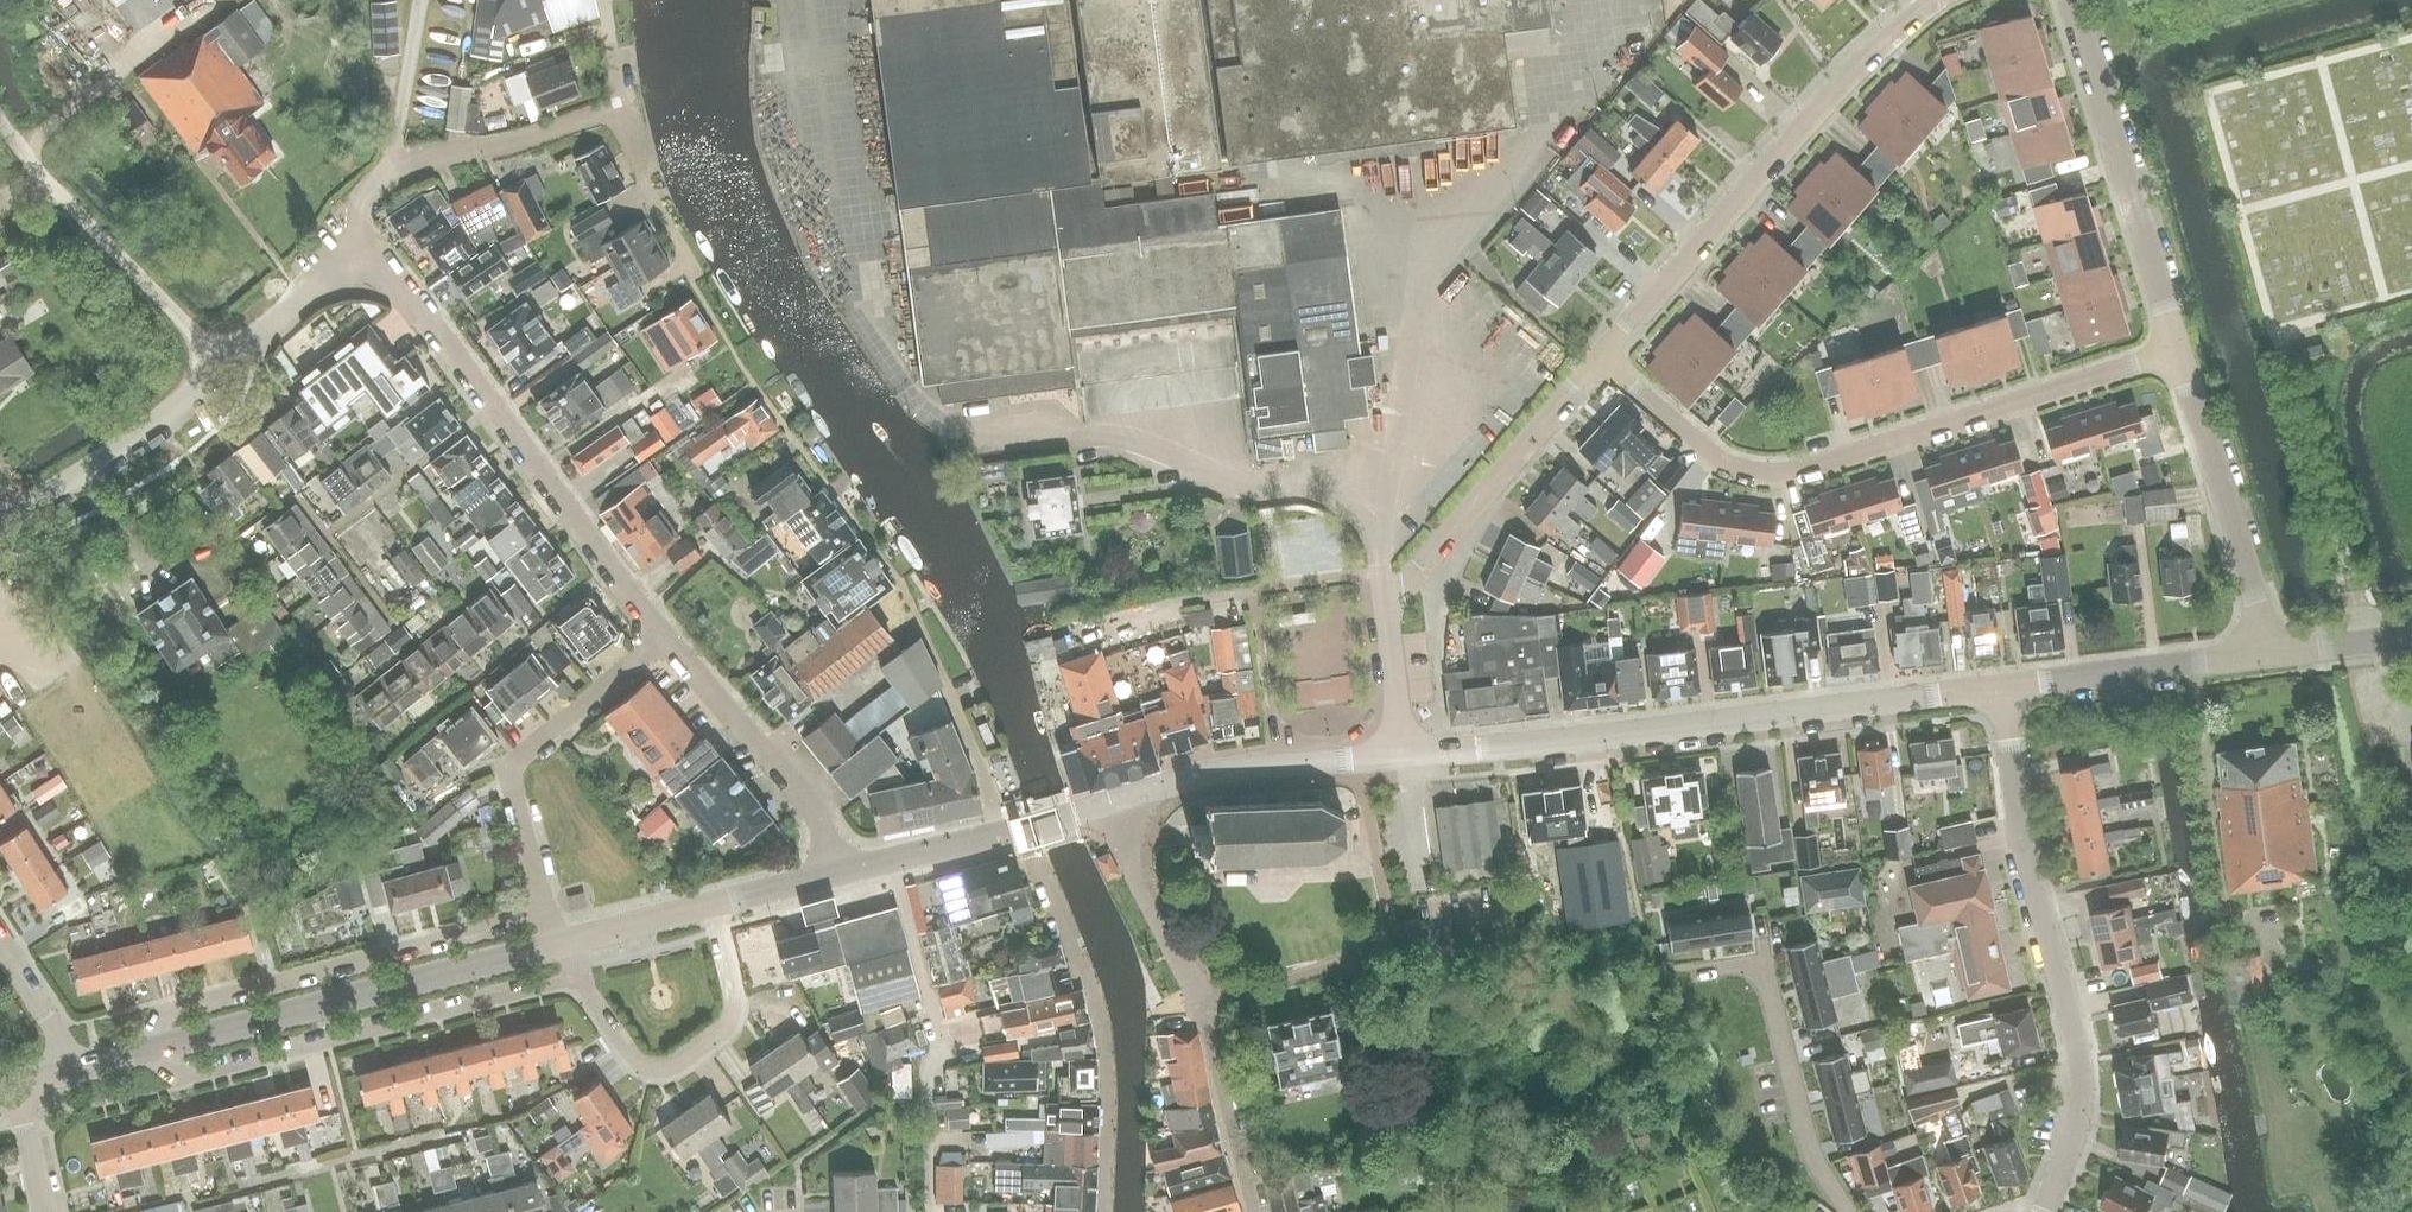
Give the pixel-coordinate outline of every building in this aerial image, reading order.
[(374,55),(400,53),(397,0),(371,2),(374,55)] [(600,15),(596,0),(478,0),(471,54),(502,57),(505,36),(550,19),(554,32),(600,15)] [(873,15),(898,203),(921,380),(938,378),(941,403),(997,395),(1007,394),(1008,394),(1075,385),(1069,335),(1074,334),(1153,324),(1237,312),(1242,353),(1253,439),(1254,439),(1256,453),(1256,457),(1283,454),(1281,440),(1280,435),(1309,432),(1312,431),(1314,451),(1315,451),(1315,448),(1345,438),(1344,427),(1343,416),(1367,413),(1363,382),(1374,381),(1370,353),(1359,354),(1357,338),(1339,209),(1325,211),(1325,210),(1225,223),(1217,224),(1212,191),(1180,195),(1174,196),(1170,167),(1216,161),(1213,135),(1215,135),(1196,0),(1075,0),(1098,176),(1088,177),(1085,151),(1070,34),(1069,35),(1065,0),(871,0),(873,15)] [(1227,160),(1315,148),(1317,163),(1333,161),(1332,159),(1443,144),(1441,130),(1514,122),(1501,28),(1548,22),(1545,0),(1206,0),(1227,160)] [(1720,43),(1728,34),(1760,63),(1769,52),(1772,52),(1777,47),(1777,44),(1781,39),(1751,13),(1740,26),(1722,11),(1718,16),(1700,0),(1695,0),(1685,12),(1720,43)] [(236,8),(209,29),(237,66),(264,45),(263,44),(237,10),(236,8)] [(1991,64),(2039,49),(2028,14),(1999,23),(1998,20),(1985,24),(1986,27),(1980,29),(1991,64)] [(1728,55),(1694,26),(1676,48),(1704,72),(1693,84),(1722,109),(1742,87),(1718,66),(1728,55)] [(187,39),(139,76),(196,152),(208,143),(217,156),(221,154),(241,181),(245,178),(250,179),(255,175),(256,170),(260,167),(259,166),(275,154),(261,136),(260,136),(245,115),(264,101),(262,100),(260,97),(237,66),(209,29),(190,43),(187,39)] [(2039,49),(1991,64),(2001,97),(2049,82),(2043,62),(2039,49)] [(579,92),(568,61),(529,76),(526,70),(504,78),(514,104),(534,96),(538,107),(579,92)] [(1637,69),(1625,83),(1626,84),(1640,96),(1644,92),(1653,100),(1662,90),(1637,69)] [(1880,95),(1922,132),(1945,106),(1907,73),(1892,90),(1888,86),(1880,95)] [(2049,82),(2001,97),(2012,131),(2059,116),(2056,104),(2049,82)] [(452,85),(446,128),(447,128),(463,130),(467,130),(479,132),(479,131),(486,130),(484,114),(480,114),(480,103),(470,102),(472,88),(452,85)] [(1897,161),(1922,132),(1880,95),(1870,107),(1874,111),(1860,128),(1878,144),(1897,161)] [(134,129),(148,119),(133,99),(120,109),(134,129)] [(1639,132),(1675,164),(1698,138),(1676,119),(1665,131),(1660,127),(1653,122),(1635,111),(1627,121),(1639,131),(1639,132)] [(2059,116),(2012,131),(2023,166),(2070,151),(2063,130),(2059,116)] [(1607,168),(1621,153),(1590,125),(1586,130),(1576,143),(1588,152),(1595,158),(1607,168)] [(1652,190),(1675,164),(1639,132),(1632,140),(1641,148),(1643,146),(1648,151),(1630,171),(1652,190)] [(1575,142),(1565,154),(1577,165),(1588,152),(1576,143),(1575,142)] [(598,203),(625,188),(602,144),(575,159),(598,203)] [(1810,176),(1852,213),(1874,187),(1837,154),(1822,171),(1817,167),(1810,176)] [(1633,208),(1582,163),(1570,176),(1581,185),(1584,182),(1595,192),(1583,204),(1601,219),(1603,217),(1616,228),(1617,227),(1620,226),(1624,222),(1624,219),(1633,208)] [(535,173),(525,178),(531,192),(542,186),(535,173)] [(1827,241),(1852,213),(1810,176),(1799,187),(1804,191),(1789,208),(1827,241)] [(497,192),(506,210),(518,233),(523,230),(529,241),(550,229),(531,192),(525,178),(497,192)] [(415,183),(404,191),(411,202),(423,194),(415,183)] [(506,210),(497,192),(492,183),(450,203),(452,205),(455,211),(461,221),(466,230),(467,229),(481,249),(498,240),(488,219),(506,210)] [(437,187),(429,193),(423,194),(411,202),(389,217),(403,237),(437,213),(449,205),(437,187)] [(1536,189),(1521,208),(1534,219),(1549,200),(1536,189)] [(2083,192),(2035,207),(2046,240),(2093,226),(2083,192)] [(2014,217),(2012,212),(2020,210),(2015,194),(1991,201),(1996,217),(1997,217),(1999,222),(2014,217)] [(451,205),(442,212),(446,217),(452,227),(461,221),(455,211),(452,205),(451,205)] [(579,240),(604,226),(612,222),(605,209),(572,227),(579,240)] [(453,228),(452,227),(446,217),(442,212),(438,214),(411,232),(422,249),(426,246),(453,228)] [(1951,221),(1944,212),(1932,222),(1939,231),(1951,221)] [(1518,232),(1575,279),(1596,254),(1569,231),(1557,246),(1521,216),(1513,225),(1520,230),(1518,232)] [(604,226),(579,240),(592,262),(605,254),(613,267),(656,242),(643,219),(610,238),(604,226)] [(474,250),(477,248),(460,223),(453,228),(426,246),(444,271),(448,268),(474,250)] [(2093,226),(2046,240),(2056,275),(2104,260),(2097,239),(2093,226)] [(474,250),(448,268),(451,272),(450,272),(466,295),(508,266),(501,255),(528,243),(522,231),(494,245),(493,243),(481,251),(480,250),(477,248),(474,250)] [(1555,303),(1575,279),(1518,232),(1509,243),(1522,254),(1526,250),(1538,261),(1537,263),(1540,265),(1528,280),(1526,278),(1515,290),(1540,310),(1550,299),(1555,303)] [(1739,256),(1781,293),(1804,267),(1783,249),(1766,234),(1751,251),(1747,247),(1739,256)] [(1795,236),(1783,249),(1804,267),(1815,254),(1795,236)] [(656,242),(613,267),(620,280),(607,288),(619,310),(643,296),(636,284),(669,265),(656,242)] [(0,258),(0,270),(12,291),(38,275),(20,246),(0,258)] [(1756,322),(1781,293),(1739,256),(1729,268),(1733,272),(1718,289),(1736,304),(1756,322)] [(2110,282),(2104,260),(2056,275),(2067,309),(2114,295),(2110,282)] [(561,291),(572,283),(562,268),(551,276),(561,291)] [(541,303),(557,293),(549,281),(533,292),(541,303)] [(2114,295),(2067,309),(2077,344),(2083,342),(2084,345),(2097,341),(2096,338),(2125,329),(2118,307),(2114,295)] [(2014,296),(2005,299),(2008,308),(2017,305),(2014,296)] [(687,356),(714,337),(690,300),(662,318),(662,319),(642,332),(666,369),(686,355),(687,356)] [(382,312),(376,303),(366,310),(372,319),(382,312)] [(519,373),(557,345),(526,303),(488,330),(519,373)] [(1736,304),(1724,317),(1745,335),(1756,322),(1736,304)] [(1668,336),(1711,373),(1733,348),(1696,315),(1681,332),(1676,328),(1668,336)] [(1970,325),(1987,378),(1998,375),(1996,369),(2018,362),(2003,315),(1970,325)] [(2037,319),(2027,322),(2030,331),(2040,328),(2037,319)] [(305,372),(293,381),(299,389),(322,419),(313,427),(323,439),(357,413),(349,403),(367,389),(387,415),(403,402),(405,405),(429,385),(416,367),(414,369),(409,363),(404,356),(396,362),(380,340),(379,341),(369,328),(367,325),(317,363),(305,372)] [(572,356),(596,337),(587,325),(563,343),(572,356)] [(1972,383),(1987,378),(1970,325),(1934,336),(1949,384),(1971,377),(1972,383)] [(583,369),(618,344),(609,331),(574,356),(583,369)] [(33,371),(10,335),(0,342),(0,392),(33,371)] [(1686,402),(1711,373),(1668,336),(1658,348),(1663,352),(1648,369),(1686,402)] [(2298,367),(2325,359),(2321,345),(2294,353),(2298,367)] [(1867,357),(1884,410),(1896,406),(1894,401),(1916,394),(1901,346),(1867,357)] [(1870,414),(1884,410),(1867,357),(1832,368),(1840,394),(1847,415),(1868,409),(1870,414)] [(1832,368),(1815,373),(1823,399),(1840,394),(1832,368)] [(624,396),(610,376),(592,389),(579,371),(539,401),(566,437),(624,396)] [(1731,419),(1748,396),(1734,386),(1717,409),(1731,419)] [(700,414),(719,400),(711,388),(692,402),(700,414)] [(292,408),(268,426),(292,458),(314,441),(320,448),(326,443),(323,439),(313,427),(322,419),(299,389),(289,396),(289,397),(298,409),(295,411),(292,408)] [(688,412),(678,397),(649,416),(665,441),(681,431),(680,430),(696,420),(690,411),(688,412)] [(459,425),(439,398),(410,420),(407,416),(391,429),(387,432),(398,446),(413,434),(425,450),(459,425)] [(778,428),(757,398),(735,414),(735,413),(696,441),(694,438),(682,446),(687,454),(696,465),(731,441),(733,444),(743,437),(750,447),(778,428)] [(2087,411),(2098,445),(2143,431),(2134,401),(2116,407),(2114,402),(2087,411)] [(1637,462),(1636,463),(1641,468),(1641,467),(1666,490),(1686,469),(1672,457),(1668,462),(1636,433),(1642,426),(1619,404),(1599,426),(1637,462)] [(2053,459),(2098,445),(2087,411),(2060,419),(2061,424),(2043,429),(2053,459)] [(387,432),(391,429),(381,417),(368,428),(377,439),(386,432),(387,432)] [(618,426),(572,458),(583,473),(628,441),(632,446),(645,437),(632,417),(618,426)] [(1623,477),(1636,463),(1637,462),(1599,426),(1579,448),(1602,470),(1608,463),(1623,477)] [(630,447),(639,460),(664,443),(655,430),(645,437),(632,446),(630,447)] [(279,469),(286,464),(261,432),(238,449),(263,481),(279,469)] [(343,463),(342,464),(369,494),(391,477),(377,459),(396,444),(386,432),(377,439),(367,447),(366,446),(343,463)] [(449,486),(485,459),(466,435),(443,452),(444,453),(431,463),(449,486)] [(1281,440),(1283,454),(1283,458),(1294,457),(1292,438),(1281,440)] [(1994,440),(1966,449),(1977,483),(2023,469),(2013,439),(1995,445),(1994,440)] [(156,449),(167,464),(175,458),(164,443),(156,449)] [(320,448),(313,453),(326,468),(338,459),(326,443),(320,448)] [(1934,496),(1977,483),(1966,449),(1939,457),(1941,462),(1923,467),(1926,477),(1913,481),(1930,533),(1945,529),(1934,496)] [(703,488),(709,483),(696,465),(687,454),(681,459),(703,488)] [(229,526),(241,517),(232,505),(255,487),(231,455),(207,472),(214,482),(202,491),(229,526)] [(286,464),(279,469),(295,491),(306,483),(284,455),(281,458),(286,464)] [(467,509),(502,482),(485,459),(449,486),(467,509)] [(619,537),(642,521),(630,505),(652,488),(665,506),(677,498),(649,460),(615,485),(623,496),(601,513),(619,537)] [(775,523),(812,493),(798,474),(797,475),(787,462),(751,489),(761,503),(767,498),(777,511),(764,521),(770,529),(776,525),(775,523)] [(320,481),(345,512),(369,494),(342,464),(320,481)] [(2156,465),(2142,469),(2146,483),(2160,479),(2156,465)] [(1544,489),(1568,509),(1571,506),(1587,520),(1597,508),(1581,494),(1587,487),(1563,466),(1544,489)] [(2022,474),(2029,497),(2027,497),(2035,525),(2055,519),(2040,468),(2022,474)] [(426,503),(437,495),(438,494),(420,471),(408,481),(426,503)] [(1082,530),(1073,474),(1027,480),(1030,502),(1027,503),(1028,515),(1032,514),(1035,536),(1082,530)] [(706,487),(715,499),(731,488),(721,475),(706,487)] [(1643,518),(1666,493),(1648,476),(1625,501),(1643,518)] [(1846,486),(1856,521),(1894,510),(1904,542),(1925,535),(1914,502),(1902,506),(1893,477),(1875,482),(1874,478),(1846,486)] [(2046,484),(2051,500),(2069,494),(2064,479),(2046,484)] [(485,533),(521,506),(502,482),(467,509),(485,533)] [(1820,532),(1856,521),(1846,486),(1819,495),(1821,499),(1803,505),(1812,534),(1799,538),(1809,572),(1831,565),(1820,532)] [(2145,521),(2177,518),(2173,486),(2141,490),(2145,521)] [(793,532),(805,548),(809,545),(820,560),(855,535),(821,489),(814,495),(812,493),(775,523),(776,525),(785,538),(793,532)] [(1565,513),(1568,509),(1544,489),(1524,511),(1548,532),(1554,525),(1571,539),(1581,527),(1565,513)] [(2126,523),(2143,521),(2139,492),(2122,494),(2126,523)] [(437,495),(426,503),(444,527),(455,518),(437,495)] [(1629,531),(1641,518),(1618,498),(1606,511),(1629,531)] [(1725,538),(1729,502),(1701,499),(1700,504),(1681,502),(1678,533),(1725,538)] [(1729,502),(1725,538),(1772,544),(1775,513),(1757,510),(1757,506),(1729,502)] [(728,560),(748,544),(715,503),(695,519),(728,560)] [(281,552),(313,527),(295,504),(263,528),(281,552)] [(508,563),(544,536),(521,506),(485,533),(508,563)] [(642,521),(619,537),(639,565),(678,536),(660,509),(642,521)] [(2194,591),(2188,537),(2186,524),(2170,526),(2171,539),(2173,539),(2175,556),(2160,557),(2165,594),(2170,594),(2172,596),(2178,595),(2180,592),(2194,591)] [(298,574),(330,550),(313,527),(281,552),(298,574)] [(462,550),(479,538),(471,528),(454,541),(462,550)] [(1222,576),(1254,571),(1249,529),(1217,534),(1222,576)] [(2060,549),(2055,533),(2037,539),(2043,555),(2060,549)] [(432,574),(449,561),(428,534),(412,547),(432,574)] [(1496,561),(1525,574),(1527,570),(1547,579),(1553,565),(1534,556),(1538,547),(1509,534),(1496,561)] [(525,586),(562,559),(544,536),(508,563),(525,586)] [(681,571),(702,556),(688,536),(667,552),(681,571)] [(837,625),(866,604),(893,585),(858,538),(803,579),(837,625)] [(247,576),(259,568),(238,540),(227,548),(247,576)] [(1665,557),(1643,540),(1619,571),(1641,588),(1665,557)] [(2126,601),(2128,599),(2141,597),(2134,543),(2119,544),(2121,561),(2107,563),(2112,601),(2117,600),(2119,602),(2126,601)] [(1854,549),(1845,565),(1846,574),(1870,571),(1869,568),(1866,555),(1863,546),(1854,549)] [(1947,547),(1938,549),(1940,562),(1953,560),(1951,550),(1947,547)] [(223,580),(239,569),(225,548),(209,560),(223,580)] [(404,548),(391,557),(413,585),(425,576),(404,548)] [(298,574),(315,597),(347,572),(330,550),(298,574)] [(1932,561),(1928,550),(1913,555),(1916,566),(1932,561)] [(2045,596),(2056,595),(2070,593),(2065,553),(2039,557),(2045,596)] [(474,565),(486,580),(498,571),(486,555),(474,565)] [(562,559),(525,586),(537,601),(549,592),(550,593),(573,575),(562,559)] [(1591,589),(1600,576),(1575,559),(1566,573),(1591,589)] [(1523,578),(1525,574),(1496,561),(1484,588),(1512,601),(1516,593),(1536,602),(1543,588),(1523,578)] [(1792,562),(1784,563),(1785,576),(1794,575),(1792,562)] [(1784,563),(1770,564),(1771,579),(1785,578),(1785,576),(1784,563)] [(1949,623),(1965,622),(1970,659),(1999,655),(1994,607),(1964,611),(1959,567),(1942,569),(1949,623)] [(1894,568),(1874,571),(1878,600),(1897,597),(1894,568)] [(249,579),(263,598),(278,588),(264,569),(249,579)] [(347,572),(315,597),(332,619),(364,595),(347,572)] [(1860,604),(1875,603),(1871,573),(1856,575),(1860,604)] [(1069,576),(1016,583),(1016,584),(1019,603),(1072,596),(1069,576)] [(226,629),(191,577),(137,613),(175,669),(205,649),(216,665),(239,650),(245,659),(283,633),(264,603),(260,606),(250,591),(230,605),(240,619),(226,629)] [(530,626),(542,618),(515,583),(501,595),(519,617),(525,626),(528,624),(530,626)] [(436,599),(445,610),(458,599),(449,588),(436,599)] [(1601,607),(1609,595),(1599,588),(1590,599),(1601,607)] [(1750,588),(1735,590),(1737,606),(1752,604),(1750,588)] [(468,608),(492,638),(515,620),(491,589),(468,608)] [(1694,593),(1695,606),(1698,628),(1699,631),(1715,629),(1711,591),(1694,593)] [(1695,606),(1694,593),(1693,593),(1675,595),(1680,630),(1698,628),(1695,606)] [(332,619),(358,653),(390,629),(364,595),(332,619)] [(1911,596),(1920,664),(1940,662),(1941,662),(1944,657),(1941,621),(1924,622),(1921,595),(1911,596)] [(2045,596),(2046,604),(2015,608),(2018,632),(2021,652),(2063,647),(2056,595),(2045,596)] [(1899,667),(1920,664),(1911,596),(1901,598),(1904,624),(1889,626),(1893,663),(1899,667)] [(617,631),(592,598),(585,598),(553,622),(557,627),(581,658),(581,659),(588,660),(588,659),(615,638),(616,638),(617,631)] [(1506,611),(1509,604),(1496,598),(1490,611),(1506,611)] [(771,658),(751,674),(765,691),(764,692),(773,702),(773,701),(788,719),(791,717),(791,718),(794,721),(810,707),(807,703),(892,638),(866,604),(837,625),(834,627),(820,639),(818,640),(809,628),(793,640),(770,611),(753,625),(768,644),(763,648),(771,658)] [(274,611),(280,618),(287,612),(281,605),(274,611)] [(1214,623),(1212,607),(1187,611),(1189,626),(1214,623)] [(2015,608),(2015,607),(2000,609),(2003,634),(2018,632),(2015,608)] [(470,656),(492,638),(468,608),(446,625),(470,656)] [(1751,650),(1758,649),(1753,611),(1735,614),(1740,644),(1708,648),(1714,690),(1755,685),(1751,650)] [(412,632),(426,621),(419,612),(405,623),(412,632)] [(1583,707),(1617,703),(1612,658),(1609,658),(1584,662),(1582,644),(1563,646),(1558,613),(1537,616),(1539,631),(1539,636),(1544,676),(1560,674),(1564,709),(1583,707)] [(1548,711),(1544,676),(1539,636),(1539,631),(1537,616),(1491,614),(1494,637),(1466,641),(1469,669),(1444,672),(1447,689),(1446,689),(1450,724),(1526,714),(1526,713),(1548,711)] [(1824,614),(1816,615),(1816,616),(1819,645),(1828,644),(1826,632),(1824,614)] [(825,615),(811,627),(820,639),(834,627),(825,615)] [(1767,683),(1805,679),(1801,649),(1819,647),(1819,645),(1815,615),(1807,616),(1795,618),(1797,628),(1761,632),(1767,683)] [(297,646),(307,639),(293,620),(284,627),(297,646)] [(1069,621),(1058,622),(1059,636),(1070,635),(1069,621)] [(1609,637),(1621,635),(1619,621),(1608,622),(1609,637)] [(557,627),(553,622),(547,627),(551,632),(557,627)] [(395,653),(414,638),(403,624),(384,639),(395,653)] [(424,643),(448,673),(470,656),(446,625),(424,643)] [(541,651),(554,640),(542,625),(529,635),(541,651)] [(1231,654),(1233,657),(1229,625),(1212,628),(1215,650),(1230,648),(1231,654)] [(1878,670),(1873,627),(1826,632),(1828,644),(1832,675),(1878,670)] [(271,643),(280,655),(294,645),(285,632),(271,643)] [(1608,637),(1609,649),(1608,649),(1609,658),(1612,658),(1617,703),(1644,699),(1639,655),(1623,657),(1621,635),(1609,637),(1608,637)] [(899,691),(902,696),(911,707),(911,708),(941,682),(919,636),(879,666),(887,676),(892,683),(899,691)] [(1054,639),(1058,652),(1067,649),(1063,636),(1054,639)] [(378,665),(394,653),(384,642),(369,654),(378,665)] [(402,661),(426,691),(448,673),(424,643),(402,661)] [(553,677),(567,664),(551,645),(536,657),(553,677)] [(1235,670),(1233,657),(1231,654),(1230,648),(1215,650),(1218,671),(1222,670),(1223,672),(1235,670)] [(1652,698),(1699,692),(1694,648),(1647,654),(1652,698)] [(1164,670),(1170,689),(1140,698),(1157,755),(1209,739),(1197,701),(1202,701),(1187,649),(1169,654),(1173,668),(1164,670)] [(1124,722),(1100,651),(1060,665),(1081,722),(1070,725),(1077,745),(1060,751),(1073,791),(1089,785),(1090,788),(1159,766),(1143,716),(1124,722)] [(531,654),(522,662),(515,654),(502,664),(534,702),(556,684),(531,654)] [(342,674),(330,659),(314,671),(326,686),(342,674)] [(426,691),(402,661),(379,678),(404,709),(426,691)] [(491,673),(498,681),(487,690),(494,698),(506,714),(512,721),(534,702),(502,664),(491,673)] [(1235,670),(1223,672),(1225,691),(1203,695),(1205,712),(1209,711),(1213,738),(1244,733),(1243,725),(1259,722),(1252,668),(1235,670)] [(343,699),(353,691),(341,675),(331,684),(343,699)] [(379,678),(357,696),(381,727),(404,709),(379,678)] [(675,792),(721,754),(705,734),(698,740),(648,679),(605,714),(655,777),(660,773),(666,781),(675,792)] [(860,746),(877,733),(879,731),(911,707),(902,696),(899,691),(892,683),(842,723),(860,746)] [(483,706),(496,722),(506,714),(494,698),(483,706)] [(11,709),(4,700),(0,703),(0,715),(1,716),(11,709)] [(2132,701),(2109,704),(2110,712),(2133,709),(2132,701)] [(471,708),(421,749),(430,760),(445,748),(463,769),(499,740),(471,708)] [(829,770),(860,746),(842,723),(834,712),(803,738),(829,770)] [(11,737),(22,728),(13,715),(1,723),(11,737)] [(924,779),(933,820),(981,810),(973,770),(971,770),(950,720),(908,735),(924,779)] [(860,746),(829,770),(850,796),(863,785),(869,793),(871,793),(879,831),(933,820),(924,779),(900,785),(898,782),(902,779),(891,763),(896,758),(877,733),(860,746)] [(2111,746),(2123,744),(2121,733),(2109,735),(2111,746)] [(1955,765),(1952,738),(1909,743),(1913,776),(1946,772),(1948,790),(1964,788),(1961,764),(1955,765)] [(2302,790),(2296,742),(2219,752),(2223,786),(2217,787),(2231,892),(2290,884),(2289,880),(2317,876),(2306,790),(2302,790)] [(1894,811),(1889,768),(1890,768),(1887,746),(1859,749),(1862,772),(1866,799),(1879,797),(1881,813),(1894,811)] [(2069,804),(2098,798),(2093,774),(2099,773),(2100,775),(2111,773),(2106,747),(2082,752),(2085,766),(2062,770),(2069,804)] [(442,775),(430,760),(421,749),(405,762),(426,788),(442,775)] [(1806,826),(1817,825),(1815,809),(1846,805),(1839,752),(1797,757),(1803,800),(1806,826)] [(991,755),(994,762),(1000,759),(998,753),(991,755)] [(721,754),(675,792),(713,839),(729,826),(741,841),(770,817),(758,803),(760,802),(721,754)] [(389,785),(403,775),(391,757),(376,767),(389,785)] [(1778,828),(1769,767),(1736,772),(1746,844),(1741,844),(1744,871),(1768,867),(1767,860),(1794,857),(1789,827),(1778,828)] [(1708,817),(1701,770),(1679,773),(1678,771),(1664,773),(1664,775),(1642,778),(1646,807),(1634,809),(1637,825),(1649,824),(1649,825),(1673,822),(1675,837),(1697,835),(1695,818),(1708,817)] [(655,777),(653,778),(660,786),(666,781),(660,773),(655,777)] [(41,805),(62,792),(52,778),(32,791),(41,805)] [(1580,784),(1522,792),(1527,834),(1528,834),(1529,840),(1566,835),(1567,845),(1565,846),(1572,899),(1564,900),(1568,929),(1629,920),(1617,838),(1584,843),(1583,833),(1587,832),(1580,784)] [(0,817),(1,819),(5,816),(5,815),(20,805),(13,794),(8,797),(0,785),(0,818),(0,817)] [(2151,788),(2120,794),(2123,808),(2154,802),(2151,788)] [(2076,838),(2104,833),(2099,807),(2106,806),(2107,809),(2118,806),(2115,795),(2098,798),(2069,804),(2076,838)] [(429,845),(443,832),(463,816),(450,801),(416,830),(429,845)] [(1322,858),(1346,842),(1344,814),(1319,801),(1205,806),(1206,825),(1191,826),(1192,845),(1207,844),(1208,863),(1322,858)] [(1444,865),(1502,857),(1494,803),(1436,811),(1444,865)] [(48,805),(33,814),(40,826),(55,816),(48,805)] [(657,846),(679,827),(660,805),(638,823),(657,846)] [(1944,848),(1977,841),(1972,819),(1939,827),(1944,848)] [(2140,825),(2104,833),(2076,838),(2083,874),(2093,872),(2098,871),(2098,869),(2111,867),(2106,841),(2112,839),(2113,842),(2124,840),(2125,842),(2142,838),(2140,825)] [(40,847),(26,826),(0,843),(0,846),(13,865),(40,847)] [(1888,858),(1894,857),(1912,854),(1908,826),(1889,828),(1883,829),(1888,858)] [(1660,844),(1659,832),(1647,834),(1647,836),(1630,839),(1635,865),(1637,882),(1671,878),(1667,843),(1660,844)] [(1798,866),(1820,864),(1816,832),(1794,834),(1798,866)] [(57,850),(69,843),(63,834),(52,842),(57,850)] [(100,840),(81,852),(92,869),(111,857),(100,840)] [(409,847),(423,902),(452,894),(452,892),(465,888),(458,860),(445,864),(427,868),(426,865),(425,865),(419,844),(409,847)] [(27,887),(54,869),(40,847),(13,865),(27,887)] [(391,910),(423,902),(409,847),(394,850),(399,871),(398,872),(399,875),(383,880),(391,910)] [(1108,852),(1097,858),(1107,878),(1118,872),(1108,852)] [(1917,921),(1898,926),(1907,961),(1926,956),(1951,950),(1960,988),(1965,988),(1967,996),(2008,987),(1990,908),(1989,907),(1992,907),(1983,868),(1981,868),(1977,853),(1914,868),(1917,882),(1909,884),(1917,921)] [(961,872),(936,878),(949,924),(950,926),(957,923),(1009,907),(1013,921),(1032,915),(1028,902),(1033,900),(1028,883),(1023,885),(1021,877),(1014,856),(961,871),(961,872)] [(54,869),(27,887),(41,908),(68,891),(54,869)] [(1807,908),(1827,905),(1861,900),(1857,869),(1802,877),(1807,908)] [(334,881),(342,908),(365,902),(358,875),(334,881)] [(1754,877),(1744,879),(1746,893),(1756,892),(1754,877)] [(2112,901),(2141,895),(2137,877),(2108,884),(2112,901)] [(1702,884),(1704,896),(1713,895),(1712,883),(1702,884)] [(1693,886),(1695,898),(1704,896),(1702,884),(1693,886)] [(69,924),(88,912),(79,897),(59,910),(69,924)] [(835,900),(802,909),(803,913),(807,928),(840,919),(836,904),(835,900)] [(2149,927),(2146,915),(2133,918),(2130,903),(2091,913),(2097,940),(2149,928),(2149,927)] [(921,994),(907,946),(896,906),(836,922),(836,924),(833,925),(812,930),(776,940),(784,969),(787,968),(790,977),(841,963),(850,994),(855,992),(860,1010),(921,994)] [(1850,926),(1847,906),(1828,909),(1831,929),(1850,926)] [(1748,907),(1707,914),(1711,945),(1751,939),(1752,943),(1753,943),(1748,907)] [(2177,921),(2174,908),(2146,915),(2149,927),(2177,921)] [(1707,914),(1665,920),(1671,955),(1672,955),(1671,951),(1711,945),(1707,914)] [(220,921),(228,952),(253,946),(245,915),(220,921)] [(204,959),(228,952),(220,921),(196,928),(204,959)] [(927,929),(917,932),(931,986),(938,984),(970,976),(971,975),(957,923),(950,926),(949,924),(927,929)] [(79,937),(76,926),(68,928),(71,939),(79,937)] [(179,965),(204,959),(196,928),(171,934),(179,965)] [(2143,958),(2139,944),(2152,941),(2149,928),(2097,940),(2103,967),(2143,958)] [(154,972),(179,965),(171,934),(146,940),(154,972)] [(1816,938),(1781,947),(1781,948),(1785,947),(1795,986),(1853,972),(1849,956),(1849,953),(1821,960),(1816,938)] [(130,978),(154,972),(146,940),(122,947),(130,978)] [(1018,974),(1064,962),(1059,942),(1025,952),(1016,965),(1018,974)] [(105,984),(130,978),(122,947),(97,953),(105,984)] [(1876,949),(1849,956),(1853,972),(1861,970),(1874,966),(1879,965),(1876,949)] [(2229,1007),(2268,1001),(2261,952),(2222,958),(2229,1007)] [(80,991),(105,984),(97,953),(72,959),(80,991)] [(2163,978),(2159,961),(2130,968),(2133,985),(2163,978)] [(1064,962),(1018,974),(1024,999),(1072,987),(1064,962)] [(77,981),(75,970),(69,972),(71,982),(77,981)] [(2191,973),(2196,999),(2208,997),(2202,970),(2191,973)] [(1853,972),(1795,986),(1805,1026),(1801,1026),(1802,1028),(1836,1019),(1830,997),(1858,990),(1853,972)] [(2159,1037),(2157,1027),(2152,1009),(2193,999),(2187,974),(2146,984),(2149,998),(2112,1006),(2116,1022),(2114,1022),(2116,1032),(2119,1032),(2120,1036),(2132,1033),(2135,1042),(2159,1037)] [(1008,985),(1010,985),(1007,975),(989,980),(991,989),(1008,985)] [(970,976),(938,984),(945,1019),(986,1009),(982,992),(975,993),(970,976)] [(1005,1039),(1032,1035),(1032,1033),(1089,1020),(1082,989),(1026,1004),(1026,1007),(1000,1013),(1005,1039)] [(1915,1014),(1926,1011),(1923,1002),(1913,1005),(1915,1014)] [(885,1026),(905,1018),(899,1005),(880,1012),(885,1026)] [(2032,1026),(2027,1007),(1968,1020),(1968,1021),(1957,1023),(1961,1043),(1998,1034),(2002,1052),(2036,1044),(2035,1042),(2039,1041),(2036,1025),(2032,1026)] [(1339,1051),(1330,1012),(1268,1025),(1281,1085),(1301,1081),(1303,1088),(1319,1085),(1317,1076),(1383,1062),(1378,1042),(1339,1051)] [(845,1014),(828,1019),(835,1041),(852,1036),(845,1014)] [(876,1075),(911,1063),(907,1052),(918,1048),(908,1020),(862,1036),(876,1075)] [(531,1059),(533,1058),(558,1052),(559,1059),(557,1059),(560,1070),(570,1068),(565,1049),(558,1021),(524,1030),(531,1059)] [(1067,1057),(1096,1056),(1096,1055),(1090,1021),(1057,1028),(1059,1043),(1030,1048),(1030,1049),(1032,1060),(1036,1060),(1067,1057)] [(524,1068),(527,1079),(538,1076),(533,1058),(531,1059),(524,1030),(491,1039),(498,1068),(501,1067),(525,1061),(526,1067),(524,1068)] [(804,1039),(799,1032),(795,1035),(792,1034),(786,1038),(786,1041),(774,1049),(805,1094),(815,1087),(805,1072),(819,1063),(824,1070),(838,1060),(817,1030),(804,1039)] [(1174,1088),(1207,1083),(1203,1057),(1198,1032),(1159,1035),(1162,1058),(1167,1057),(1174,1088)] [(2187,1054),(2202,1051),(2200,1037),(2185,1040),(2187,1054)] [(465,1076),(467,1076),(492,1069),(494,1076),(491,1076),(494,1087),(505,1084),(501,1067),(498,1068),(491,1039),(458,1047),(465,1076)] [(1032,1060),(1030,1049),(1018,1052),(1016,1041),(982,1047),(985,1062),(1032,1060)] [(1911,1046),(1892,1051),(1902,1095),(1949,1084),(1945,1067),(1917,1073),(1911,1046)] [(457,1085),(460,1096),(471,1093),(467,1076),(465,1076),(458,1047),(425,1056),(432,1085),(434,1084),(459,1078),(460,1084),(457,1085)] [(785,1086),(803,1113),(814,1106),(805,1094),(774,1049),(762,1057),(759,1057),(754,1061),(753,1063),(749,1066),(759,1080),(744,1090),(760,1114),(775,1103),(771,1096),(785,1086)] [(2120,1085),(2159,1079),(2157,1066),(2183,1061),(2181,1049),(2126,1059),(2126,1061),(2116,1063),(2117,1069),(2115,1070),(2118,1085),(2120,1085)] [(1844,1052),(1810,1060),(1810,1062),(1814,1061),(1824,1100),(1855,1092),(1855,1093),(1871,1089),(1866,1067),(1849,1071),(1844,1052)] [(399,1093),(400,1093),(425,1087),(427,1093),(424,1093),(427,1104),(438,1101),(434,1084),(432,1085),(425,1056),(391,1064),(399,1093)] [(1096,1056),(1067,1057),(1067,1076),(1058,1076),(1059,1098),(1074,1097),(1074,1098),(1095,1097),(1095,1088),(1096,1088),(1096,1056)] [(1032,1060),(985,1062),(983,1062),(984,1090),(1045,1088),(1046,1060),(1036,1060),(1032,1060)] [(394,1112),(405,1110),(400,1093),(399,1093),(391,1064),(358,1073),(365,1102),(392,1095),(394,1101),(391,1102),(394,1112)] [(856,1109),(878,1094),(859,1066),(836,1081),(856,1109)] [(570,1068),(560,1070),(562,1080),(573,1077),(570,1068)] [(1876,1077),(1878,1086),(1890,1083),(1887,1074),(1876,1077)] [(538,1076),(527,1079),(530,1089),(541,1087),(538,1076)] [(2120,1085),(2118,1085),(2122,1107),(2124,1107),(2125,1113),(2135,1111),(2136,1114),(2165,1109),(2166,1114),(2176,1113),(2177,1121),(2193,1118),(2190,1099),(2176,1102),(2171,1076),(2159,1079),(2120,1085)] [(590,1122),(615,1104),(599,1080),(573,1098),(590,1122)] [(1178,1106),(1210,1101),(1207,1083),(1174,1088),(1178,1105),(1178,1106)] [(311,1085),(283,1092),(296,1143),(308,1140),(303,1121),(319,1117),(311,1085)] [(1938,1115),(1958,1108),(1961,1106),(1953,1087),(1904,1099),(1914,1124),(1938,1115)] [(2003,1105),(1988,1111),(1999,1140),(1983,1146),(1992,1170),(1994,1169),(1999,1184),(2025,1175),(2022,1165),(2024,1164),(2014,1135),(2012,1136),(2005,1117),(2016,1112),(2008,1087),(2006,1088),(1998,1091),(2003,1105)] [(2003,1105),(1998,1091),(1970,1101),(1975,1115),(1988,1111),(2003,1105)] [(296,1143),(283,1092),(256,1099),(264,1131),(279,1127),(284,1146),(296,1143)] [(1855,1092),(1824,1100),(1834,1139),(1830,1140),(1830,1141),(1865,1132),(1863,1126),(1855,1093),(1855,1092)] [(710,1093),(706,1096),(703,1095),(697,1099),(697,1102),(685,1110),(717,1155),(726,1149),(716,1134),(731,1123),(710,1093)] [(935,1109),(947,1108),(961,1107),(961,1097),(946,1097),(945,1094),(935,1095),(935,1109)] [(537,1124),(556,1110),(548,1098),(529,1112),(537,1124)] [(256,1099),(228,1106),(241,1157),(242,1156),(252,1154),(253,1154),(248,1135),(264,1131),(256,1099)] [(1172,1129),(1215,1120),(1210,1101),(1178,1106),(1178,1105),(1167,1107),(1172,1129)] [(1030,1130),(1045,1130),(1047,1130),(1098,1131),(1098,1104),(1048,1103),(1048,1118),(1025,1118),(1025,1119),(1025,1130),(1030,1130)] [(615,1104),(590,1122),(573,1134),(559,1143),(554,1146),(561,1155),(565,1152),(566,1154),(587,1139),(603,1163),(627,1146),(620,1137),(632,1128),(615,1104)] [(230,1159),(241,1157),(228,1106),(201,1113),(209,1145),(225,1141),(230,1159)] [(970,1127),(969,1107),(961,1107),(947,1108),(948,1128),(970,1127)] [(394,1115),(391,1116),(395,1132),(409,1128),(405,1110),(394,1112),(394,1115)] [(682,1158),(695,1148),(706,1163),(707,1162),(717,1155),(685,1110),(673,1118),(671,1118),(665,1122),(664,1125),(660,1127),(682,1158)] [(174,1120),(187,1171),(197,1168),(198,1168),(194,1149),(209,1145),(201,1113),(174,1120)] [(1025,1119),(1008,1119),(1008,1131),(1023,1130),(1025,1130),(1025,1119)] [(187,1171),(174,1120),(146,1127),(154,1159),(171,1155),(175,1174),(187,1171)] [(1215,1120),(1172,1129),(1175,1144),(1153,1148),(1155,1169),(1223,1152),(1215,1120)] [(1881,1121),(1863,1126),(1865,1132),(1868,1144),(1886,1140),(1881,1121)] [(552,1133),(559,1143),(573,1134),(565,1124),(552,1133)] [(2185,1148),(2187,1131),(2150,1124),(2148,1131),(2125,1128),(2123,1139),(2121,1139),(2119,1152),(2121,1152),(2120,1156),(2142,1159),(2141,1162),(2163,1166),(2165,1149),(2173,1150),(2173,1145),(2185,1148)] [(154,1159),(146,1127),(119,1134),(132,1185),(143,1182),(139,1163),(154,1159)] [(1030,1143),(1030,1130),(1025,1130),(1023,1130),(1008,1131),(999,1132),(999,1145),(1030,1143)] [(1097,1165),(1098,1131),(1047,1130),(1045,1130),(1030,1130),(1030,1143),(1044,1142),(1043,1164),(1097,1166),(1097,1165)] [(1635,1138),(1643,1160),(1657,1155),(1649,1133),(1635,1138)] [(132,1185),(119,1134),(91,1142),(99,1174),(116,1169),(120,1188),(132,1185)] [(478,1152),(493,1148),(490,1134),(475,1138),(478,1152)] [(1957,1201),(1965,1198),(1967,1196),(1979,1192),(1971,1170),(1977,1168),(1965,1134),(1948,1140),(1955,1158),(1937,1165),(1951,1202),(1954,1201),(1957,1201)] [(308,1140),(296,1143),(301,1161),(312,1158),(308,1140)] [(1896,1152),(1892,1140),(1878,1145),(1846,1156),(1850,1170),(1842,1172),(1852,1189),(1863,1186),(1889,1177),(1890,1177),(1886,1166),(1883,1157),(1896,1152)] [(549,1149),(540,1155),(549,1169),(564,1159),(561,1155),(554,1146),(549,1149)] [(748,1163),(738,1149),(722,1160),(743,1191),(769,1173),(758,1156),(748,1163)] [(1178,1191),(1230,1176),(1223,1153),(1163,1168),(1170,1192),(1178,1191)] [(1889,1177),(1900,1211),(1927,1211),(1932,1209),(1922,1176),(1929,1174),(1922,1153),(1886,1166),(1890,1177),(1889,1177)] [(252,1154),(242,1156),(246,1174),(256,1172),(252,1154)] [(717,1155),(707,1162),(713,1173),(724,1166),(717,1155)] [(1097,1166),(1043,1164),(995,1162),(995,1190),(1023,1191),(1023,1187),(1056,1187),(1055,1205),(1095,1206),(1097,1166)] [(440,1169),(445,1189),(457,1186),(451,1166),(440,1169)] [(1292,1175),(1297,1198),(1299,1197),(1302,1211),(1327,1211),(1323,1194),(1336,1190),(1330,1166),(1316,1170),(1292,1175)] [(2217,1211),(2227,1211),(2225,1211),(2233,1194),(2192,1175),(2191,1177),(2168,1166),(2160,1182),(2178,1191),(2177,1193),(2217,1211)] [(197,1168),(187,1171),(189,1179),(199,1176),(197,1168)] [(434,1192),(445,1189),(440,1169),(428,1171),(434,1192)] [(723,1197),(739,1186),(728,1170),(712,1181),(723,1197)] [(835,1202),(897,1200),(897,1187),(875,1188),(875,1170),(834,1172),(835,1202)] [(938,1201),(954,1201),(954,1170),(938,1170),(938,1201)] [(1264,1181),(1272,1211),(1300,1211),(1297,1198),(1292,1175),(1285,1176),(1264,1181)] [(1231,1179),(1230,1178),(1231,1178),(1230,1176),(1178,1191),(1170,1192),(1171,1196),(1169,1196),(1174,1211),(1242,1211),(1231,1179)] [(2116,1177),(2109,1192),(2106,1193),(2103,1199),(2104,1202),(2102,1206),(2115,1211),(2146,1211),(2149,1206),(2156,1210),(2164,1206),(2172,1190),(2150,1180),(2145,1189),(2135,1184),(2134,1187),(2116,1177)] [(513,1211),(545,1211),(536,1180),(507,1187),(513,1211)] [(1627,1184),(1631,1194),(1640,1190),(1637,1180),(1627,1184)] [(382,1184),(388,1204),(399,1201),(393,1181),(382,1184)] [(376,1207),(388,1204),(382,1184),(371,1187),(376,1207)] [(507,1187),(478,1195),(482,1211),(513,1211),(507,1187)] [(905,1198),(905,1187),(897,1187),(897,1200),(905,1200),(905,1198)] [(134,1193),(122,1196),(125,1206),(136,1203),(134,1193)] [(2177,1193),(2169,1208),(2178,1211),(2217,1211),(2177,1193)] [(478,1195),(449,1202),(451,1211),(482,1211),(478,1195)] [(558,1195),(549,1198),(553,1211),(570,1211),(565,1206),(558,1195)] [(293,1197),(282,1199),(284,1209),(295,1206),(293,1197)] [(565,1206),(570,1211),(572,1211),(580,1206),(575,1199),(572,1201),(565,1206)] [(233,1205),(231,1200),(214,1204),(216,1211),(234,1211),(233,1205)] [(897,1200),(835,1202),(835,1211),(898,1211),(897,1200)] [(897,1200),(898,1211),(906,1211),(905,1200),(897,1200)] [(233,1205),(234,1211),(247,1211),(245,1202),(233,1205)] [(420,1210),(421,1211),(451,1211),(449,1202),(420,1210)] [(136,1211),(178,1211),(176,1203),(136,1211)] [(297,1211),(309,1211),(306,1203),(295,1206),(297,1211)]
